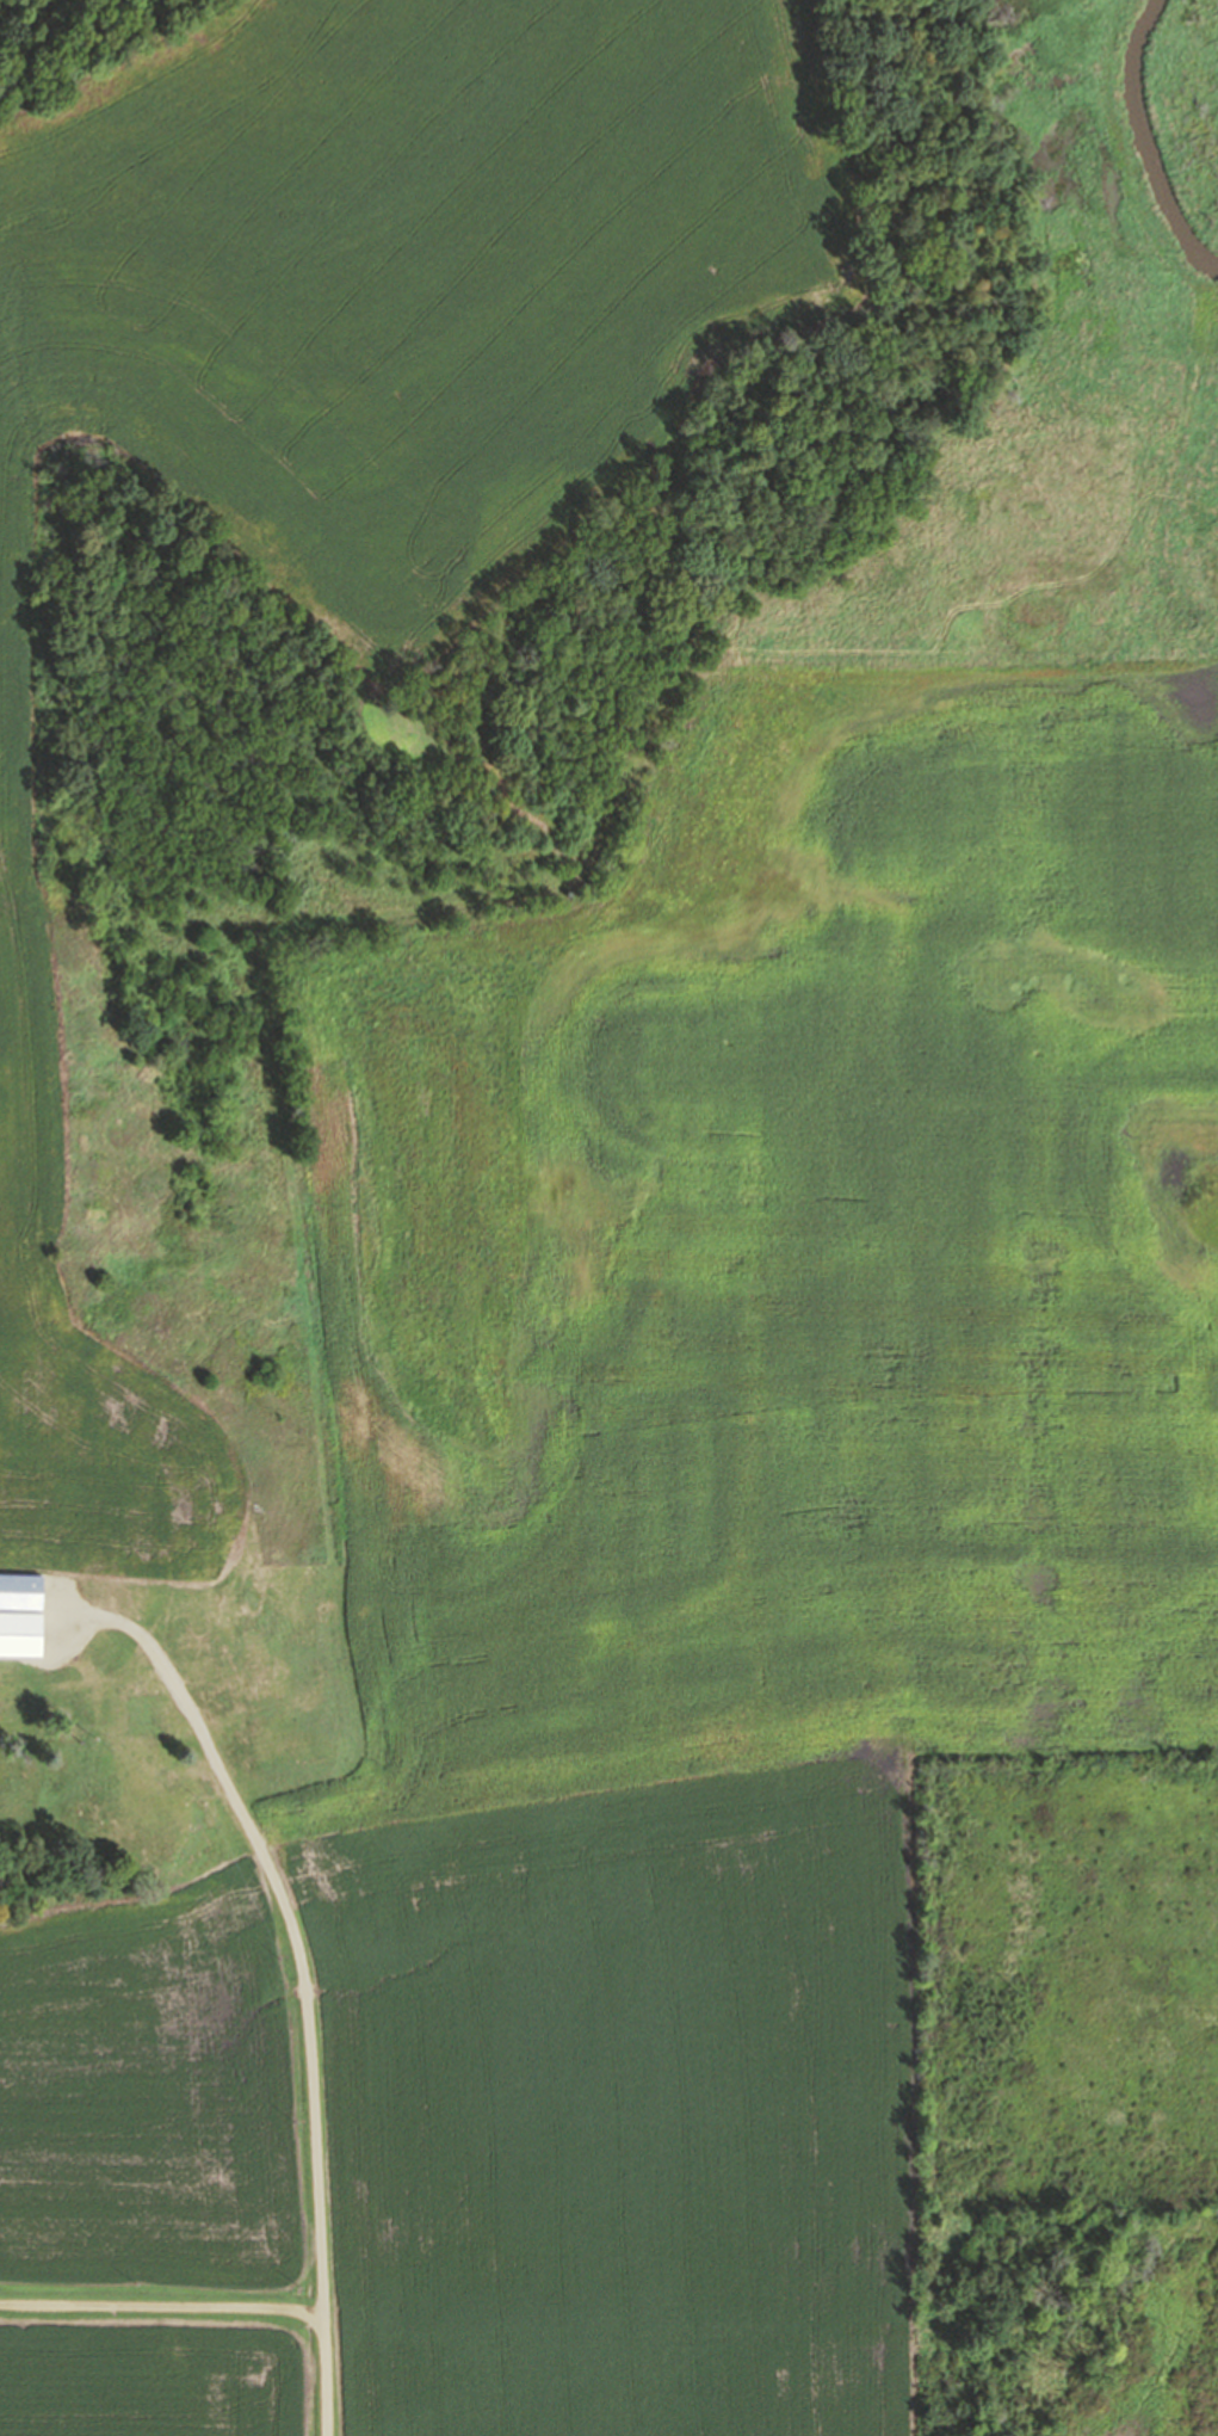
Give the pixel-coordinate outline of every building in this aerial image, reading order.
[(47,1610),(48,1575),(0,1575),(0,1610),(47,1610)] [(47,1658),(47,1612),(0,1612),(0,1657),(47,1658)]
